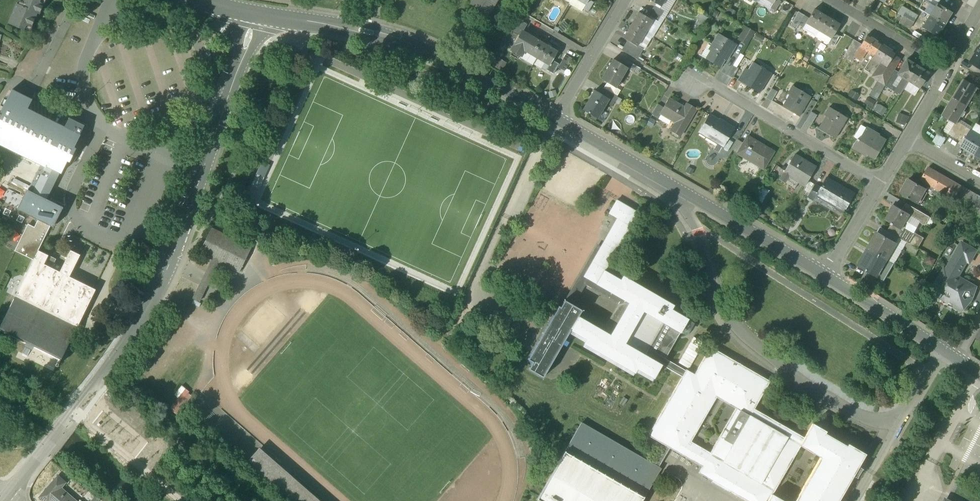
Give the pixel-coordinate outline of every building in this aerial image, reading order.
[(19,5),(17,4),(8,24),(29,32),(37,14),(39,15),(45,0),(21,0),(19,5)] [(357,0),(340,0),(358,11),(363,3),(357,0)] [(470,4),(489,15),(497,0),(472,0),(470,4)] [(586,4),(584,3),(582,8),(588,12),(594,2),(590,0),(588,0),(586,4)] [(773,3),(772,3),(770,7),(775,11),(781,1),(780,0),(775,0),(773,3)] [(938,4),(937,3),(929,15),(945,25),(952,13),(938,4)] [(664,11),(654,5),(651,10),(661,16),(664,11)] [(910,29),(918,16),(902,7),(898,14),(903,17),(899,23),(910,29)] [(809,18),(806,23),(819,31),(827,16),(814,9),(809,18)] [(661,16),(651,10),(648,15),(658,21),(661,16)] [(653,20),(638,12),(631,25),(645,33),(653,20)] [(798,24),(804,15),(799,12),(791,26),(796,29),(798,24)] [(804,15),(798,24),(804,28),(806,23),(809,18),(804,15)] [(945,25),(929,15),(922,27),(937,36),(945,25)] [(840,24),(827,16),(819,31),(831,38),(834,33),(840,24)] [(527,24),(517,18),(511,28),(521,34),(523,32),(527,24)] [(645,33),(631,25),(623,37),(633,43),(637,46),(645,33)] [(747,27),(739,40),(746,44),(754,31),(747,27)] [(523,32),(521,34),(512,50),(521,55),(524,51),(532,37),(523,32)] [(839,36),(834,33),(831,38),(828,43),(834,46),(839,36)] [(737,45),(718,34),(711,44),(711,45),(713,46),(706,59),(720,67),(725,60),(724,60),(730,51),(732,53),(737,45)] [(880,43),(867,35),(861,45),(860,47),(854,57),(860,61),(866,51),(873,55),(880,43)] [(545,44),(532,36),(532,37),(524,51),(536,58),(545,44)] [(846,53),(854,57),(860,47),(861,45),(853,41),(846,53)] [(637,46),(633,43),(630,48),(640,54),(643,49),(637,46)] [(711,44),(709,43),(703,52),(702,52),(700,55),(706,59),(713,46),(711,45),(711,44)] [(545,44),(536,58),(548,65),(549,66),(553,60),(558,51),(545,44)] [(895,53),(881,44),(872,57),(885,66),(887,66),(892,58),(895,53)] [(979,47),(976,52),(977,53),(971,62),(979,68),(979,47)] [(565,54),(559,67),(566,71),(572,57),(565,54)] [(892,58),(887,66),(885,66),(886,66),(883,70),(877,81),(885,86),(893,71),(899,62),(892,58)] [(613,59),(601,78),(607,82),(616,87),(628,69),(628,68),(621,64),(613,59)] [(637,66),(624,59),(621,64),(628,68),(628,69),(633,72),(637,66)] [(553,60),(549,66),(548,65),(546,69),(552,73),(558,63),(553,60)] [(917,66),(907,60),(897,74),(903,78),(908,81),(917,66)] [(771,73),(753,62),(748,71),(752,73),(745,85),(759,93),(765,83),(765,82),(770,74),(771,74),(771,73)] [(738,69),(733,66),(727,75),(733,78),(738,69)] [(917,66),(908,81),(920,88),(928,73),(917,66)] [(897,74),(893,71),(885,86),(894,91),(903,78),(897,74)] [(908,81),(903,78),(894,91),(900,95),(908,81)] [(976,86),(964,79),(964,80),(965,80),(961,87),(960,86),(953,97),(968,106),(978,89),(979,88),(976,86)] [(616,87),(607,82),(603,88),(606,90),(612,94),(616,87)] [(811,97),(792,86),(787,94),(791,96),(784,108),(799,117),(805,106),(809,97),(810,98),(811,97)] [(777,92),(771,88),(766,98),(771,102),(777,92)] [(0,114),(0,143),(46,165),(32,193),(28,191),(18,210),(38,219),(50,225),(51,225),(53,226),(62,208),(46,200),(59,172),(61,173),(80,135),(65,127),(64,129),(17,106),(22,95),(12,90),(0,114)] [(603,95),(595,90),(583,109),(597,118),(609,99),(603,95)] [(612,94),(606,90),(603,95),(609,99),(615,103),(619,97),(612,94)] [(954,98),(949,105),(948,105),(942,115),(955,123),(957,124),(957,123),(968,106),(953,97),(954,98)] [(685,108),(669,99),(663,107),(660,113),(661,113),(676,122),(671,131),(680,136),(696,108),(687,103),(685,108)] [(663,107),(658,104),(652,114),(658,118),(661,113),(660,113),(663,107)] [(873,110),(883,116),(887,110),(876,104),(873,110)] [(847,118),(829,107),(824,115),(828,117),(821,130),(835,138),(841,128),(841,127),(846,119),(847,118)] [(816,115),(811,112),(805,122),(811,125),(816,115)] [(722,122),(710,115),(699,133),(706,137),(708,134),(724,143),(722,146),(723,147),(734,128),(723,122),(722,122)] [(899,115),(896,124),(906,127),(909,118),(899,115)] [(957,124),(955,123),(949,133),(955,136),(961,126),(957,123),(957,124)] [(961,126),(955,136),(959,139),(966,129),(961,126)] [(866,127),(859,140),(857,139),(852,148),(861,154),(862,152),(874,159),(885,141),(878,136),(879,135),(866,127)] [(970,132),(966,129),(959,139),(959,141),(963,143),(970,132)] [(972,130),(970,132),(963,143),(961,147),(974,155),(979,146),(979,135),(972,130)] [(939,133),(934,141),(942,146),(947,138),(939,133)] [(763,147),(747,138),(737,153),(763,169),(773,152),(763,146),(763,147)] [(815,167),(794,155),(783,173),(779,180),(784,183),(790,173),(798,179),(797,181),(804,185),(815,167)] [(928,167),(921,180),(926,182),(935,187),(940,190),(956,199),(953,205),(979,220),(979,197),(928,167)] [(841,187),(826,178),(827,178),(826,177),(820,187),(817,192),(817,193),(836,204),(834,207),(842,212),(853,193),(841,186),(841,187)] [(923,187),(909,179),(901,192),(909,197),(908,198),(918,203),(925,191),(927,192),(928,190),(923,187)] [(935,187),(926,182),(923,187),(928,190),(932,193),(935,187)] [(815,185),(808,196),(813,199),(817,193),(817,192),(820,187),(815,185)] [(9,200),(8,188),(0,189),(0,201),(9,200)] [(638,213),(616,200),(609,213),(617,220),(584,277),(629,304),(615,328),(610,336),(578,317),(570,330),(570,331),(587,340),(584,344),(635,373),(637,369),(654,379),(661,366),(661,365),(645,356),(664,324),(680,333),(688,320),(671,310),(674,306),(623,277),(621,281),(605,271),(638,213)] [(916,209),(906,203),(903,210),(910,214),(912,215),(916,209)] [(894,205),(890,211),(891,212),(886,220),(892,224),(894,225),(902,230),(902,229),(901,229),(910,215),(910,214),(903,210),(894,205)] [(928,216),(916,209),(912,215),(912,216),(925,223),(928,216)] [(33,227),(28,225),(15,251),(33,260),(38,250),(50,225),(38,219),(33,227)] [(902,230),(894,225),(890,232),(900,238),(904,231),(902,230)] [(252,248),(212,228),(200,253),(213,260),(219,263),(239,273),(252,248)] [(924,239),(905,228),(904,231),(900,238),(918,249),(924,239)] [(900,238),(890,232),(887,237),(897,243),(900,238)] [(878,233),(868,250),(887,260),(897,243),(887,237),(878,233)] [(977,251),(961,243),(955,255),(958,256),(968,262),(970,263),(977,251)] [(38,250),(33,260),(0,326),(0,332),(58,361),(56,365),(58,366),(91,299),(82,294),(86,286),(44,264),(48,255),(38,250)] [(887,260),(868,250),(859,267),(867,272),(877,278),(887,260)] [(958,256),(947,274),(943,272),(930,292),(936,296),(937,295),(940,297),(939,298),(941,299),(943,295),(957,303),(958,301),(966,305),(973,299),(977,288),(959,277),(968,262),(958,256)] [(204,278),(193,299),(200,302),(210,281),(219,263),(213,260),(204,278)] [(877,278),(867,272),(864,278),(873,283),(877,278)] [(557,309),(529,358),(527,360),(532,363),(529,367),(528,370),(543,378),(547,370),(570,331),(570,330),(578,317),(610,336),(615,328),(607,323),(606,325),(582,311),(564,301),(563,303),(560,308),(559,307),(557,309)] [(684,333),(689,335),(693,325),(689,323),(684,333)] [(680,333),(664,324),(645,356),(661,365),(661,366),(682,378),(686,371),(665,359),(680,333)] [(770,382),(711,348),(694,375),(686,370),(686,371),(682,378),(648,435),(666,445),(654,465),(658,467),(670,448),(702,467),(699,473),(748,500),(783,500),(773,496),(802,446),(821,458),(797,500),(839,500),(853,476),(857,479),(863,469),(859,467),(866,454),(848,444),(847,446),(811,426),(804,438),(754,409),(770,382)] [(185,388),(170,407),(178,414),(194,395),(185,388)] [(654,465),(581,423),(566,452),(645,496),(661,469),(658,467),(654,465)] [(248,462),(292,500),(320,500),(260,448),(248,462)] [(566,452),(538,499),(542,500),(642,500),(645,496),(566,452)] [(61,488),(65,483),(58,477),(40,498),(43,500),(76,500),(61,488)]
